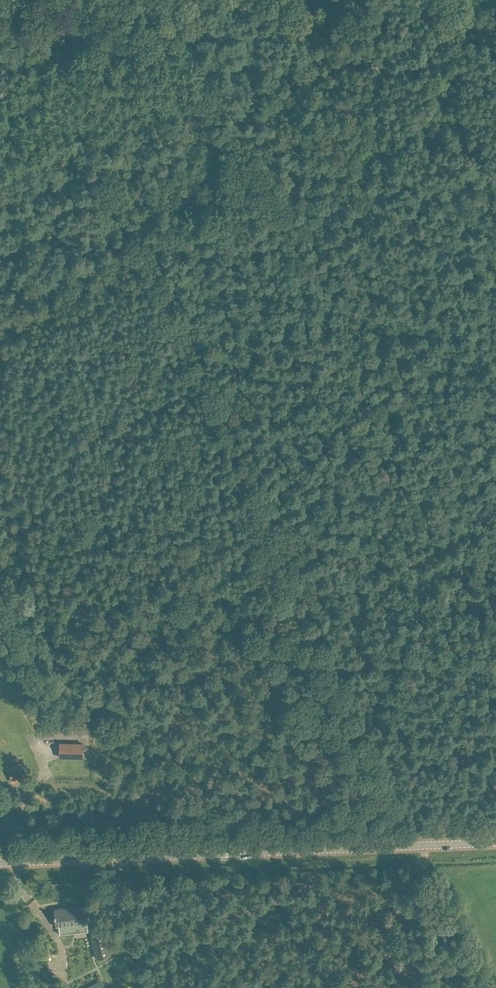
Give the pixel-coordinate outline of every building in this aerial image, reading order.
[(60,741),(59,757),(83,757),(84,742),(60,741)] [(21,763),(8,768),(12,781),(25,776),(21,763)] [(54,914),(55,917),(56,924),(88,921),(87,906),(55,910),(56,914),(54,914)] [(105,933),(91,936),(97,958),(111,955),(105,933)] [(102,979),(83,987),(106,987),(102,979)]
